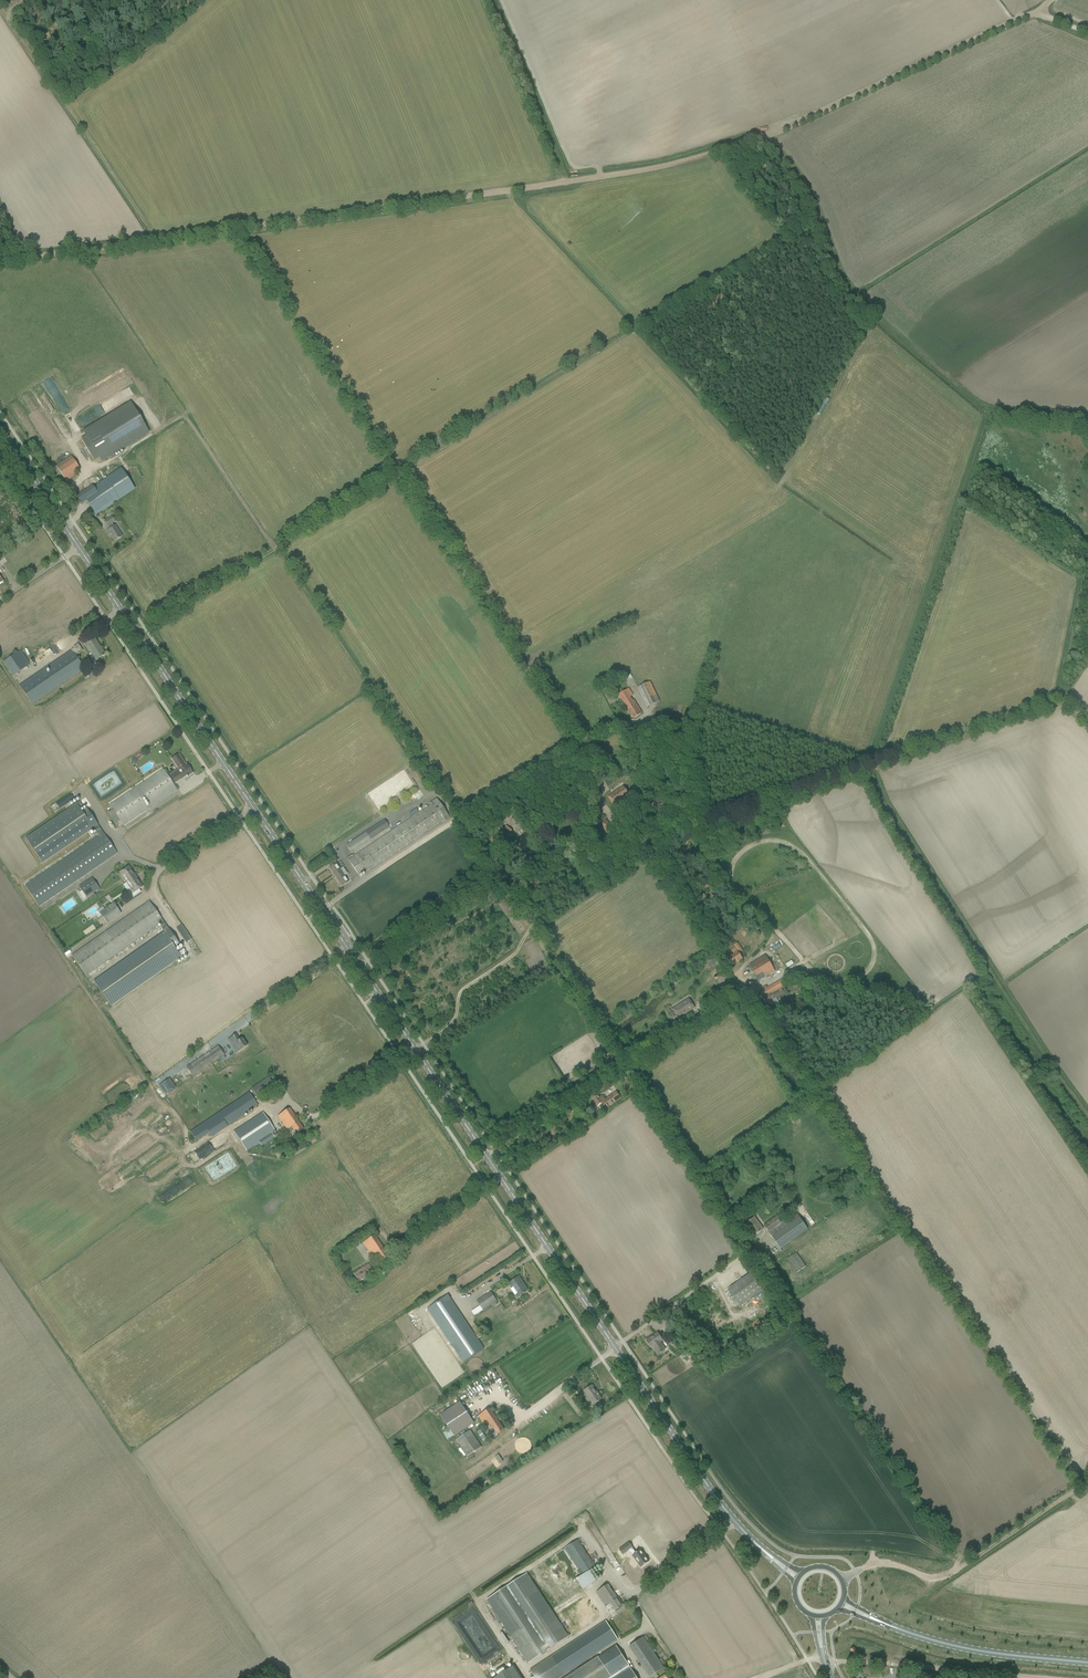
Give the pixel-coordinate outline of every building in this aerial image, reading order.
[(148,432),(131,403),(83,432),(86,436),(81,439),(93,460),(98,457),(101,461),(148,432)] [(19,413),(13,417),(18,425),(25,422),(19,413)] [(56,466),(58,470),(66,482),(71,479),(70,479),(77,474),(75,471),(79,468),(71,456),(56,466)] [(89,481),(78,489),(73,492),(81,504),(86,500),(96,515),(134,489),(121,469),(93,487),(89,481)] [(100,481),(105,477),(100,470),(95,473),(100,481)] [(112,517),(109,519),(104,522),(107,526),(108,526),(110,529),(106,531),(109,535),(110,535),(114,542),(122,537),(115,526),(114,526),(112,523),(114,521),(112,517)] [(90,638),(86,641),(83,642),(90,653),(89,654),(89,656),(93,662),(95,662),(98,660),(98,661),(99,661),(102,660),(102,658),(101,657),(105,654),(100,648),(99,648),(94,641),(95,640),(93,641),(90,638)] [(73,649),(19,685),(32,704),(84,670),(75,656),(82,651),(78,644),(73,647),(73,649)] [(17,652),(3,662),(6,667),(12,675),(13,676),(30,665),(30,664),(29,663),(20,650),(17,652)] [(659,701),(650,682),(637,688),(646,707),(659,701)] [(629,688),(623,692),(619,695),(634,719),(642,713),(635,703),(634,703),(630,697),(633,695),(629,688)] [(656,739),(647,745),(655,756),(663,751),(656,739)] [(170,775),(172,779),(175,783),(186,776),(187,777),(188,777),(188,776),(192,773),(186,764),(184,766),(182,763),(184,762),(178,755),(171,759),(178,770),(170,775)] [(109,805),(112,810),(108,813),(115,824),(120,821),(123,826),(177,790),(163,769),(109,805)] [(110,771),(88,783),(95,796),(117,785),(110,771)] [(616,794),(611,798),(614,803),(619,799),(621,801),(629,795),(626,792),(623,787),(615,792),(616,794)] [(348,860),(356,871),(359,875),(441,821),(443,822),(449,818),(436,798),(429,803),(431,805),(421,812),(418,808),(411,812),(414,817),(348,860)] [(78,802),(25,838),(42,863),(94,828),(99,836),(103,833),(86,809),(82,812),(78,806),(80,804),(78,802)] [(52,802),(46,807),(49,811),(55,807),(52,802)] [(389,828),(384,820),(346,845),(351,853),(389,828)] [(606,820),(600,824),(608,836),(614,831),(606,820)] [(513,832),(509,828),(504,832),(507,836),(513,832)] [(103,833),(99,836),(25,886),(39,906),(117,854),(103,833)] [(500,839),(492,837),(489,847),(493,848),(491,854),(498,856),(500,850),(500,851),(502,843),(499,842),(500,839)] [(329,868),(337,881),(341,886),(348,882),(344,875),(347,874),(342,867),(340,869),(333,860),(327,863),(330,867),(329,868)] [(534,873),(544,868),(542,864),(534,868),(534,869),(533,870),(534,873)] [(129,867),(119,873),(125,882),(134,876),(133,874),(129,867)] [(134,876),(125,882),(133,893),(142,887),(137,879),(136,880),(134,876)] [(79,886),(86,898),(99,889),(91,878),(79,886)] [(101,896),(95,900),(98,905),(104,900),(101,896)] [(149,901),(72,955),(86,976),(159,924),(163,922),(149,901)] [(121,914),(113,903),(99,913),(107,924),(121,914)] [(44,910),(37,913),(44,925),(50,922),(44,910)] [(138,950),(94,981),(111,1006),(187,953),(183,948),(178,952),(175,949),(180,946),(168,929),(164,924),(163,922),(159,924),(164,932),(138,950)] [(187,938),(181,942),(186,950),(192,946),(187,938)] [(737,943),(733,945),(739,954),(743,951),(737,943)] [(726,957),(732,966),(742,959),(735,948),(731,950),(733,953),(726,957)] [(764,956),(754,962),(749,965),(758,981),(774,972),(764,956)] [(706,967),(713,963),(710,958),(703,962),(706,967)] [(785,978),(783,979),(761,992),(757,986),(755,987),(752,982),(747,986),(753,995),(758,991),(762,999),(786,985),(785,984),(799,976),(795,969),(787,973),(788,975),(788,976),(786,974),(784,975),(785,978)] [(784,987),(773,994),(776,998),(782,995),(783,997),(788,995),(784,987)] [(769,996),(766,998),(761,1001),(768,1011),(771,1009),(772,1009),(776,1006),(769,996)] [(672,1009),(675,1014),(678,1018),(678,1017),(684,1013),(685,1014),(694,1008),(688,999),(672,1009)] [(236,1034),(231,1037),(240,1050),(247,1045),(242,1038),(239,1040),(236,1034)] [(186,1067),(192,1076),(219,1058),(221,1061),(226,1058),(218,1046),(186,1067)] [(604,1065),(597,1070),(599,1074),(606,1069),(604,1065)] [(251,1088),(252,1089),(257,1097),(274,1085),(268,1077),(251,1088)] [(169,1079),(159,1086),(165,1095),(175,1089),(169,1079)] [(249,1092),(190,1132),(197,1141),(209,1133),(212,1137),(213,1136),(213,1135),(228,1125),(258,1106),(249,1092)] [(593,1103),(596,1107),(602,1103),(606,1108),(620,1098),(616,1092),(605,1100),(602,1096),(599,1098),(597,1095),(592,1098),(595,1102),(593,1103)] [(128,1101),(136,1096),(133,1093),(126,1098),(128,1101)] [(277,1116),(283,1125),(289,1133),(294,1130),(296,1134),(303,1129),(289,1108),(277,1116)] [(262,1112),(258,1115),(234,1131),(247,1151),(260,1143),(262,1146),(274,1138),(271,1133),(274,1130),(262,1112)] [(190,1163),(211,1152),(208,1147),(210,1145),(207,1140),(206,1141),(206,1142),(185,1154),(190,1163)] [(778,1216),(763,1226),(780,1249),(807,1229),(795,1212),(782,1221),(778,1216)] [(762,1229),(761,1227),(754,1217),(746,1223),(750,1230),(752,1229),(756,1234),(762,1229)] [(374,1235),(369,1238),(362,1243),(371,1257),(374,1255),(376,1259),(379,1257),(381,1261),(388,1256),(374,1235)] [(788,1259),(797,1272),(805,1266),(796,1253),(788,1259)] [(761,1258),(769,1271),(774,1267),(766,1255),(761,1258)] [(373,1272),(368,1264),(353,1274),(359,1283),(370,1276),(369,1275),(373,1272)] [(728,1289),(740,1305),(762,1289),(751,1273),(728,1289)] [(519,1277),(508,1284),(511,1288),(510,1289),(514,1295),(515,1295),(517,1298),(525,1293),(527,1291),(522,1284),(523,1283),(519,1277)] [(497,1302),(491,1292),(476,1301),(480,1306),(471,1311),(474,1316),(492,1304),(497,1302)] [(448,1295),(427,1309),(462,1361),(463,1363),(483,1349),(448,1295)] [(663,1319),(666,1323),(666,1324),(673,1319),(670,1314),(663,1319)] [(414,1328),(419,1324),(415,1319),(414,1319),(411,1315),(407,1318),(414,1328)] [(758,1319),(750,1324),(755,1330),(762,1325),(758,1319)] [(662,1340),(660,1337),(657,1333),(646,1340),(649,1345),(651,1344),(658,1354),(660,1352),(660,1353),(665,1349),(660,1342),(662,1340)] [(506,1383),(501,1386),(504,1392),(509,1388),(506,1383)] [(592,1385),(584,1391),(593,1404),(601,1399),(592,1385)] [(474,1423),(460,1401),(440,1414),(449,1429),(443,1432),(448,1440),(474,1423)] [(490,1408),(478,1416),(487,1430),(491,1427),(497,1434),(504,1429),(490,1408)] [(482,1447),(470,1430),(456,1440),(467,1457),(482,1447)] [(578,1572),(563,1549),(544,1562),(568,1599),(578,1592),(571,1582),(575,1579),(582,1590),(597,1581),(590,1570),(595,1567),(577,1539),(564,1548),(579,1571),(578,1572)] [(632,1547),(629,1543),(619,1550),(622,1555),(628,1550),(630,1553),(631,1552),(633,1555),(632,1555),(641,1567),(649,1561),(640,1549),(636,1553),(632,1548),(632,1547)] [(527,1573),(486,1600),(528,1663),(568,1637),(527,1573)] [(608,1585),(603,1588),(596,1592),(608,1610),(613,1606),(615,1610),(622,1606),(608,1585)] [(560,1607),(570,1626),(579,1621),(579,1620),(593,1613),(584,1594),(560,1607)] [(535,1677),(558,1677),(618,1639),(606,1621),(530,1670),(535,1677)] [(645,1635),(638,1640),(629,1646),(650,1677),(664,1668),(662,1664),(664,1663),(661,1658),(659,1660),(654,1652),(656,1651),(653,1647),(651,1648),(646,1641),(648,1640),(645,1635)] [(616,1645),(564,1677),(637,1677),(616,1645)]
